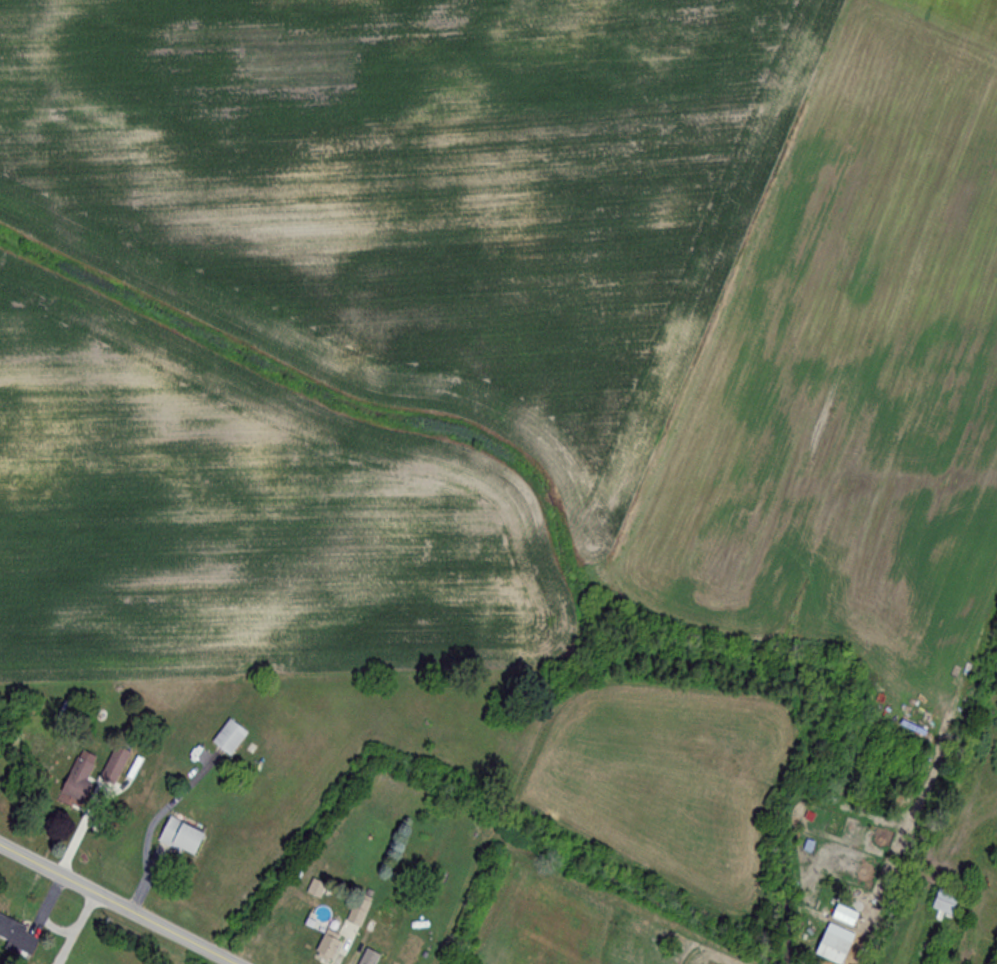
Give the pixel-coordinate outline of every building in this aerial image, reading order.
[(247,733),(228,719),(211,743),(229,757),(247,733)] [(131,753),(117,745),(98,777),(111,786),(131,753)] [(56,791),(81,803),(90,786),(84,782),(97,758),(79,748),(56,791)] [(202,831),(167,818),(158,844),(193,857),(202,831)] [(318,898),(324,885),(312,880),(307,893),(318,898)] [(958,896),(941,889),(934,910),(950,916),(958,896)] [(345,923),(359,929),(373,898),(358,892),(345,923)] [(3,950),(28,960),(37,937),(24,931),(26,926),(0,916),(0,938),(7,941),(3,950)] [(849,943),(824,932),(814,955),(834,963),(841,963),(849,943)] [(329,963),(331,963),(340,941),(323,934),(314,957),(329,963)] [(380,955),(365,948),(357,963),(376,963),(380,955)]
